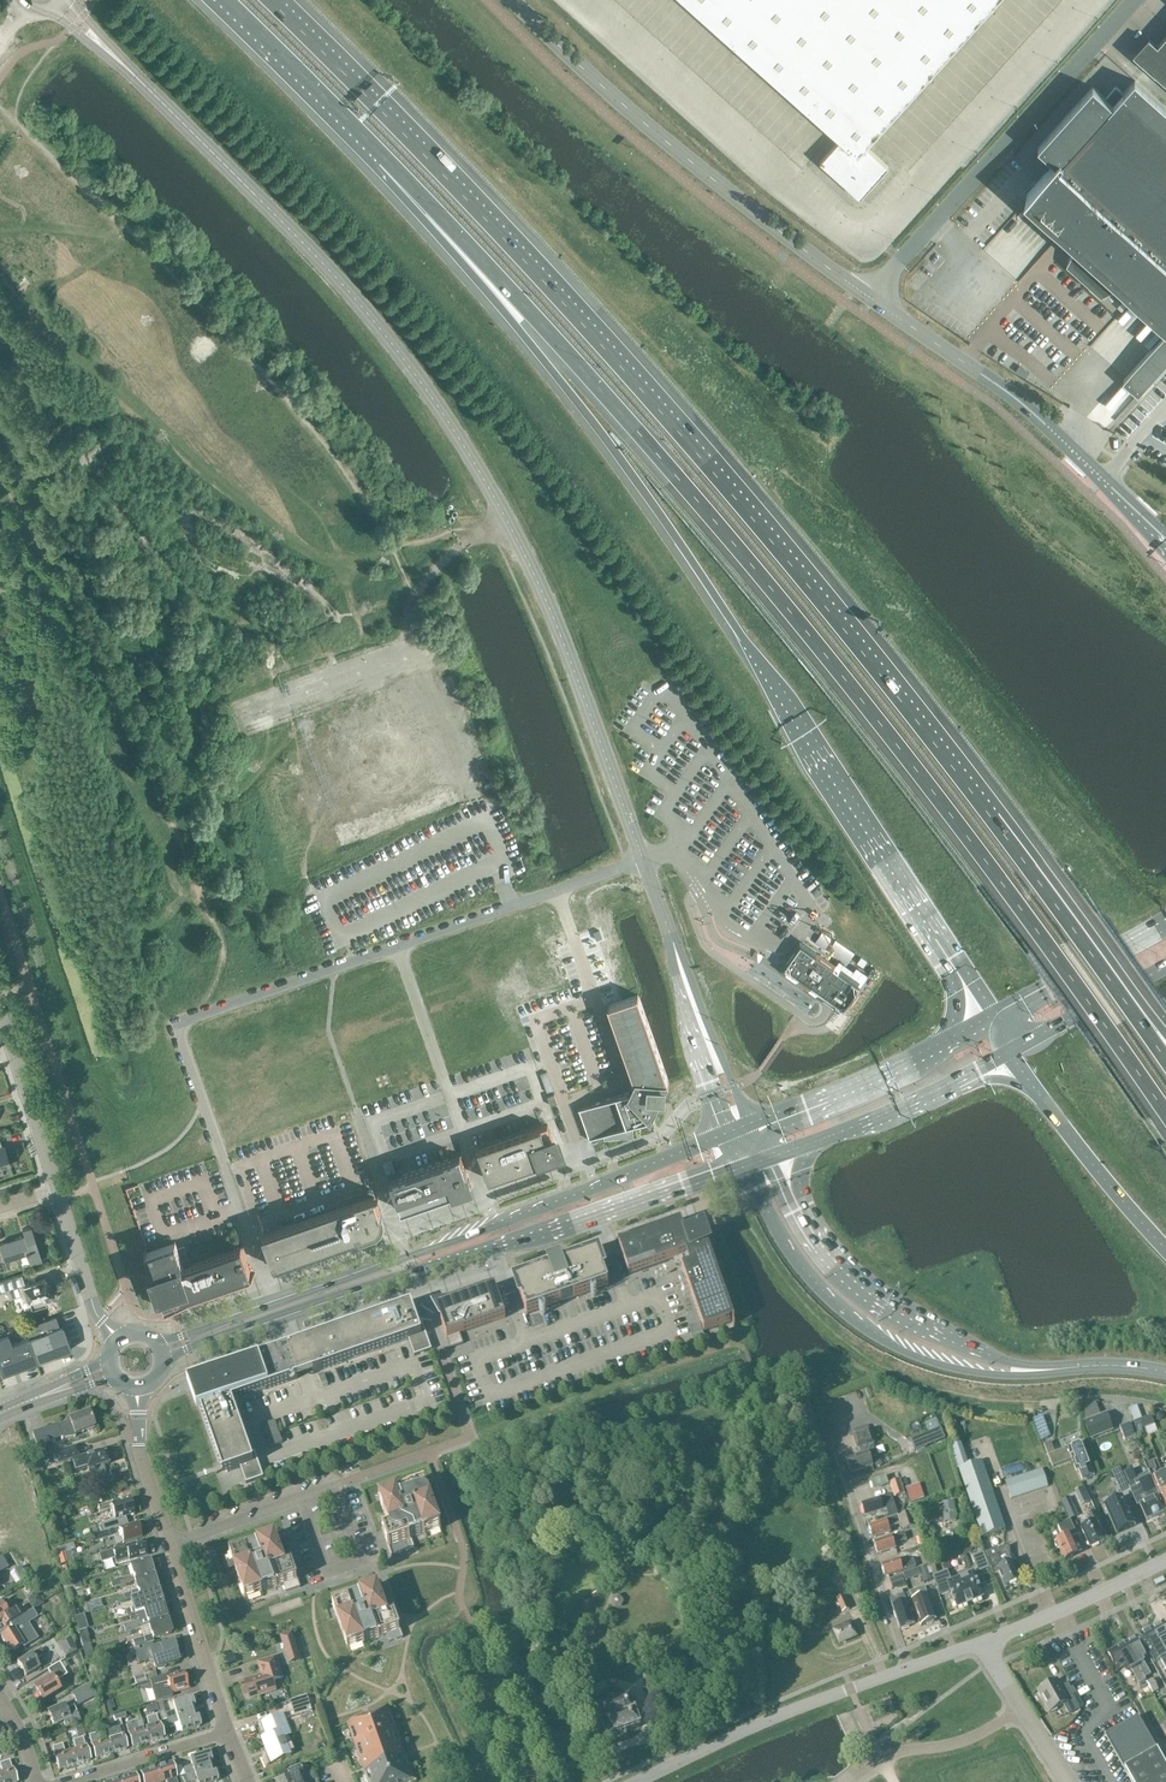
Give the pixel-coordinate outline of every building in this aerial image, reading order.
[(840,139),(820,162),(860,198),(888,167),(866,146),(997,0),(685,0),(840,139)] [(1165,85),(1165,35),(1157,45),(1149,38),(1133,55),(1165,85)] [(1055,163),(1028,193),(1027,194),(1083,245),(1079,250),(1075,248),(1068,262),(1104,295),(1117,286),(1115,283),(1119,278),(1165,320),(1165,112),(1133,82),(1123,93),(1116,86),(1105,98),(1093,86),(1038,147),(1055,163)] [(1124,379),(1140,393),(1165,364),(1165,333),(1124,379)] [(834,968),(807,950),(800,945),(784,968),(791,973),(790,975),(801,982),(802,980),(811,987),(810,989),(814,992),(815,990),(818,991),(844,1010),(860,987),(834,968)] [(629,1092),(578,1110),(579,1110),(589,1139),(588,1139),(588,1140),(605,1134),(606,1137),(632,1135),(631,1125),(653,1117),(652,1116),(651,1115),(666,1082),(668,1082),(668,1083),(669,1083),(666,1074),(638,994),(637,994),(637,995),(609,1005),(608,1004),(608,1005),(634,1080),(636,1080),(633,1087),(629,1088),(631,1092),(630,1093),(629,1092)] [(546,1095),(553,1092),(546,1074),(540,1077),(546,1095)] [(547,1097),(550,1106),(557,1103),(554,1094),(547,1097)] [(549,1160),(551,1157),(556,1155),(558,1157),(559,1155),(558,1154),(557,1154),(553,1144),(554,1144),(547,1124),(478,1149),(489,1180),(541,1161),(546,1159),(549,1160)] [(1,1138),(0,1138),(0,1168),(9,1166),(1,1138)] [(462,1155),(462,1154),(389,1180),(391,1180),(401,1210),(399,1210),(399,1211),(453,1192),(454,1194),(471,1188),(470,1184),(470,1183),(460,1156),(462,1155)] [(382,1217),(381,1215),(374,1195),(372,1196),(369,1189),(341,1199),(343,1206),(263,1233),(275,1267),(313,1254),(312,1253),(357,1237),(356,1234),(375,1228),(377,1226),(379,1224),(380,1222),(381,1220),(382,1217)] [(687,1240),(681,1223),(618,1245),(629,1275),(687,1255),(691,1267),(682,1270),(704,1333),(733,1323),(734,1326),(735,1326),(703,1234),(687,1240)] [(42,1260),(31,1226),(22,1228),(24,1235),(0,1242),(0,1248),(3,1259),(25,1252),(29,1264),(42,1260)] [(145,1248),(144,1248),(164,1306),(255,1274),(255,1273),(251,1274),(241,1247),(243,1246),(243,1245),(184,1266),(175,1241),(146,1251),(145,1248)] [(527,1315),(608,1287),(596,1253),(515,1282),(527,1315)] [(26,1292),(28,1300),(31,1309),(47,1304),(44,1295),(50,1293),(49,1291),(51,1291),(49,1284),(47,1285),(45,1278),(39,1280),(39,1279),(7,1289),(9,1297),(26,1292)] [(495,1289),(436,1309),(451,1348),(464,1344),(460,1334),(505,1318),(495,1290),(497,1290),(497,1289),(495,1289)] [(411,1305),(287,1349),(298,1379),(409,1340),(414,1357),(432,1350),(421,1321),(417,1322),(411,1305)] [(29,1337),(37,1360),(56,1353),(55,1351),(63,1348),(65,1344),(56,1317),(58,1317),(58,1316),(24,1325),(29,1337)] [(689,1327),(692,1337),(694,1341),(703,1337),(699,1324),(689,1327)] [(0,1338),(0,1367),(2,1373),(18,1367),(37,1360),(29,1337),(11,1344),(8,1336),(0,1338)] [(191,1382),(223,1474),(240,1468),(246,1484),(264,1478),(255,1453),(250,1454),(232,1402),(298,1379),(287,1349),(191,1382)] [(318,1376),(322,1388),(328,1386),(324,1374),(318,1376)] [(94,1428),(89,1413),(69,1420),(70,1423),(58,1427),(57,1425),(32,1434),(35,1441),(26,1444),(31,1460),(41,1457),(38,1445),(61,1437),(62,1439),(75,1437),(75,1435),(94,1428)] [(1115,1431),(1109,1415),(1086,1424),(1092,1439),(1115,1431)] [(1143,1419),(1146,1428),(1154,1425),(1151,1416),(1143,1419)] [(1133,1422),(1136,1431),(1146,1428),(1143,1419),(1133,1422)] [(274,1421),(262,1425),(270,1448),(282,1443),(274,1421)] [(1120,1428),(1125,1442),(1135,1438),(1130,1424),(1120,1428)] [(861,1455),(846,1460),(850,1474),(872,1466),(870,1460),(877,1457),(873,1444),(874,1444),(869,1429),(868,1430),(854,1434),(852,1435),(857,1450),(859,1449),(861,1455)] [(940,1429),(910,1441),(914,1452),(945,1440),(940,1429)] [(1051,1443),(1043,1446),(1051,1468),(1072,1460),(1076,1471),(1079,1471),(1082,1480),(1094,1476),(1087,1456),(1082,1442),(1055,1452),(1051,1443)] [(950,1449),(953,1462),(966,1458),(961,1444),(950,1448),(950,1449)] [(103,1466),(108,1465),(104,1451),(80,1458),(76,1447),(55,1454),(58,1463),(71,1459),(75,1471),(86,1468),(89,1476),(94,1474),(96,1479),(101,1477),(104,1476),(105,1473),(105,1471),(103,1466)] [(953,1462),(955,1468),(956,1471),(958,1471),(982,1539),(1006,1530),(982,1462),(968,1467),(966,1458),(953,1462)] [(1042,1470),(1004,1482),(1011,1500),(1048,1488),(1042,1470)] [(1165,1512),(1165,1485),(1162,1473),(1156,1475),(1155,1470),(1151,1472),(1165,1512)] [(1119,1471),(1111,1475),(1115,1483),(1122,1479),(1119,1471)] [(1127,1486),(1133,1500),(1137,1498),(1146,1521),(1165,1512),(1159,1499),(1160,1499),(1156,1489),(1148,1471),(1127,1486)] [(506,1476),(490,1482),(493,1491),(509,1485),(506,1476)] [(899,1481),(890,1484),(895,1497),(904,1494),(899,1481)] [(441,1530),(425,1485),(380,1501),(389,1529),(382,1531),(392,1557),(392,1556),(409,1550),(406,1542),(411,1540),(411,1539),(423,1535),(424,1536),(441,1530)] [(920,1485),(906,1489),(910,1503),(924,1498),(920,1485)] [(893,1502),(890,1495),(861,1505),(865,1516),(883,1511),(886,1509),(889,1519),(898,1516),(893,1502)] [(1069,1498),(1061,1502),(1069,1520),(1077,1516),(1069,1498)] [(1123,1499),(1105,1507),(1117,1534),(1135,1527),(1123,1499)] [(98,1527),(101,1535),(128,1526),(125,1518),(134,1515),(130,1500),(111,1506),(110,1504),(98,1508),(100,1514),(112,1510),(115,1521),(98,1526),(98,1527)] [(1102,1531),(1098,1522),(1093,1512),(1087,1515),(1091,1525),(1081,1529),(1090,1548),(1104,1541),(1099,1532),(1102,1531)] [(899,1517),(901,1525),(903,1531),(915,1527),(910,1513),(899,1517)] [(901,1525),(899,1517),(868,1527),(872,1539),(890,1533),(889,1529),(901,1525)] [(1069,1521),(1069,1520),(1057,1526),(1063,1538),(1055,1541),(1056,1543),(1054,1545),(1056,1549),(1059,1548),(1064,1561),(1079,1554),(1071,1538),(1076,1535),(1070,1521),(1069,1521)] [(123,1544),(142,1538),(137,1523),(128,1526),(101,1535),(93,1537),(95,1543),(118,1536),(117,1534),(120,1533),(123,1544)] [(98,1527),(91,1529),(93,1537),(101,1535),(98,1527)] [(894,1545),(907,1540),(904,1533),(873,1543),(877,1555),(895,1549),(894,1545)] [(275,1538),(230,1554),(245,1598),(262,1592),(275,1587),(275,1588),(284,1585),(286,1592),(299,1587),(300,1588),(292,1563),(285,1565),(275,1538)] [(129,1562),(147,1556),(143,1542),(112,1552),(99,1556),(101,1563),(115,1559),(116,1563),(126,1560),(125,1557),(127,1556),(129,1562)] [(986,1553),(988,1560),(993,1575),(998,1573),(1005,1588),(1020,1581),(1011,1562),(1010,1562),(1009,1560),(1009,1552),(1006,1548),(996,1553),(994,1549),(986,1553)] [(65,1552),(57,1554),(61,1566),(68,1564),(65,1552)] [(977,1573),(990,1568),(984,1553),(972,1557),(977,1573)] [(881,1566),(885,1577),(919,1566),(917,1559),(900,1564),(899,1560),(881,1566)] [(154,1577),(149,1561),(130,1567),(135,1582),(154,1577)] [(918,1570),(923,1583),(932,1580),(927,1567),(918,1570)] [(947,1572),(933,1577),(938,1591),(940,1597),(950,1593),(957,1609),(982,1598),(973,1573),(951,1582),(950,1579),(947,1572)] [(893,1590),(905,1587),(902,1576),(890,1580),(893,1590)] [(158,1591),(154,1577),(135,1582),(137,1591),(131,1593),(123,1596),(125,1602),(133,1599),(139,1597),(158,1591)] [(119,1580),(110,1583),(112,1589),(121,1586),(119,1581),(119,1580)] [(933,1621),(935,1620),(925,1587),(910,1592),(912,1601),(911,1601),(920,1627),(927,1624),(927,1625),(934,1622),(933,1621)] [(332,1604),(348,1649),(386,1636),(389,1643),(402,1638),(403,1638),(394,1614),(387,1616),(378,1588),(360,1594),(361,1595),(348,1599),(332,1604)] [(163,1607),(158,1591),(139,1597),(144,1613),(156,1609),(163,1607)] [(908,1626),(914,1625),(910,1614),(912,1614),(908,1602),(906,1603),(904,1595),(889,1600),(895,1619),(897,1619),(900,1629),(902,1629),(902,1630),(909,1628),(908,1626)] [(846,1614),(849,1613),(848,1610),(849,1610),(843,1597),(837,1600),(842,1613),(845,1612),(846,1614)] [(0,1604),(0,1622),(2,1620),(6,1626),(22,1616),(17,1609),(13,1611),(7,1600),(0,1604)] [(163,1607),(156,1609),(144,1613),(147,1621),(140,1623),(140,1622),(124,1627),(126,1634),(130,1633),(141,1630),(149,1627),(168,1621),(163,1607)] [(24,1625),(36,1618),(32,1611),(20,1619),(24,1625)] [(170,1629),(168,1621),(149,1627),(141,1630),(144,1638),(132,1642),(134,1648),(144,1645),(146,1644),(151,1643),(154,1642),(153,1640),(172,1634),(170,1629)] [(86,1623),(77,1626),(79,1632),(86,1630),(88,1629),(86,1623)] [(1162,1623),(1151,1629),(1165,1657),(1165,1631),(1162,1623)] [(851,1624),(834,1631),(839,1644),(856,1636),(851,1624)] [(13,1630),(1,1637),(11,1653),(13,1651),(15,1653),(38,1639),(32,1629),(27,1633),(22,1625),(14,1630),(13,1630)] [(1151,1629),(1140,1636),(1153,1661),(1159,1658),(1165,1671),(1165,1657),(1151,1629)] [(1146,1655),(1136,1637),(1125,1643),(1144,1678),(1150,1675),(1141,1658),(1146,1655)] [(58,1644),(66,1657),(77,1651),(70,1638),(58,1644)] [(162,1670),(165,1668),(164,1667),(178,1662),(178,1661),(179,1660),(179,1657),(177,1653),(176,1654),(175,1652),(176,1652),(173,1644),(150,1651),(149,1649),(152,1648),(151,1643),(146,1644),(134,1648),(139,1664),(153,1659),(156,1670),(158,1669),(158,1670),(162,1670)] [(1114,1649),(1114,1650),(1108,1653),(1118,1671),(1123,1668),(1126,1672),(1131,1669),(1138,1684),(1145,1681),(1144,1678),(1125,1643),(1114,1649)] [(90,1645),(83,1648),(85,1655),(93,1653),(90,1645)] [(31,1655),(17,1663),(25,1677),(39,1668),(35,1660),(43,1655),(40,1650),(31,1655)] [(242,1686),(246,1697),(249,1696),(250,1699),(276,1691),(274,1682),(282,1679),(276,1658),(258,1663),(262,1676),(245,1681),(246,1685),(242,1686)] [(42,1702),(60,1691),(55,1683),(66,1676),(59,1664),(48,1671),(52,1677),(34,1688),(42,1702)] [(165,1676),(150,1681),(153,1690),(151,1691),(155,1703),(172,1698),(171,1694),(188,1689),(184,1673),(166,1678),(165,1676)] [(137,1677),(133,1678),(136,1686),(146,1682),(144,1675),(137,1677)] [(1158,1690),(1152,1679),(1146,1682),(1152,1693),(1158,1690)] [(1069,1714),(1080,1708),(1069,1689),(1063,1692),(1057,1681),(1038,1691),(1049,1712),(1063,1704),(1069,1714)] [(88,1685),(69,1695),(74,1706),(98,1693),(93,1682),(88,1685)] [(607,1739),(640,1727),(629,1695),(600,1706),(600,1703),(597,1704),(596,1702),(594,1703),(607,1739)] [(308,1697),(291,1702),(295,1717),(312,1712),(308,1697)] [(167,1721),(197,1711),(193,1698),(191,1699),(190,1698),(172,1703),(175,1711),(165,1714),(167,1720),(167,1721)] [(109,1702),(103,1704),(107,1718),(113,1716),(109,1702)] [(162,1703),(156,1705),(162,1722),(167,1720),(165,1714),(162,1703)] [(66,1711),(64,1705),(48,1713),(54,1726),(62,1722),(64,1727),(79,1720),(73,1707),(66,1711)] [(388,1707),(356,1718),(357,1721),(347,1724),(368,1781),(410,1781),(414,1780),(388,1707)] [(179,1725),(181,1733),(200,1727),(199,1726),(202,1725),(197,1711),(167,1721),(170,1728),(179,1725)] [(267,1737),(262,1739),(272,1764),(291,1756),(282,1732),(289,1729),(283,1715),(262,1723),(267,1737)] [(143,1729),(148,1743),(163,1738),(159,1724),(156,1716),(146,1719),(149,1727),(143,1729)] [(1138,1717),(1105,1736),(1125,1770),(1157,1752),(1138,1717)] [(128,1733),(132,1748),(148,1743),(143,1729),(138,1730),(135,1722),(126,1725),(128,1733)] [(107,1740),(111,1755),(127,1750),(122,1735),(119,1727),(105,1731),(107,1740)] [(91,1745),(96,1759),(111,1755),(107,1740),(101,1742),(99,1733),(89,1736),(91,1745)] [(70,1751),(74,1766),(90,1761),(85,1747),(82,1738),(73,1741),(75,1750),(70,1751)] [(54,1756),(59,1771),(74,1766),(70,1751),(65,1753),(62,1745),(52,1748),(55,1756),(54,1756)] [(1131,1781),(1165,1781),(1165,1768),(1157,1752),(1125,1770),(1131,1781)] [(185,1776),(211,1767),(210,1763),(211,1763),(211,1762),(213,1761),(210,1753),(208,1754),(208,1753),(190,1758),(192,1766),(183,1768),(185,1776)] [(12,1770),(9,1761),(0,1764),(0,1767),(2,1773),(0,1773),(0,1781),(16,1781),(12,1770)] [(160,1781),(165,1781),(166,1781),(177,1781),(176,1779),(171,1764),(156,1769),(160,1781)] [(279,1781),(303,1781),(301,1775),(304,1774),(301,1766),(289,1771),(292,1777),(279,1781)] [(197,1781),(217,1781),(219,1780),(216,1772),(214,1773),(214,1772),(212,1772),(211,1767),(185,1776),(187,1781),(191,1781),(197,1780),(197,1781)] [(156,1769),(141,1773),(143,1781),(160,1781),(156,1769)] [(312,1772),(306,1775),(309,1781),(315,1779),(312,1772)]
